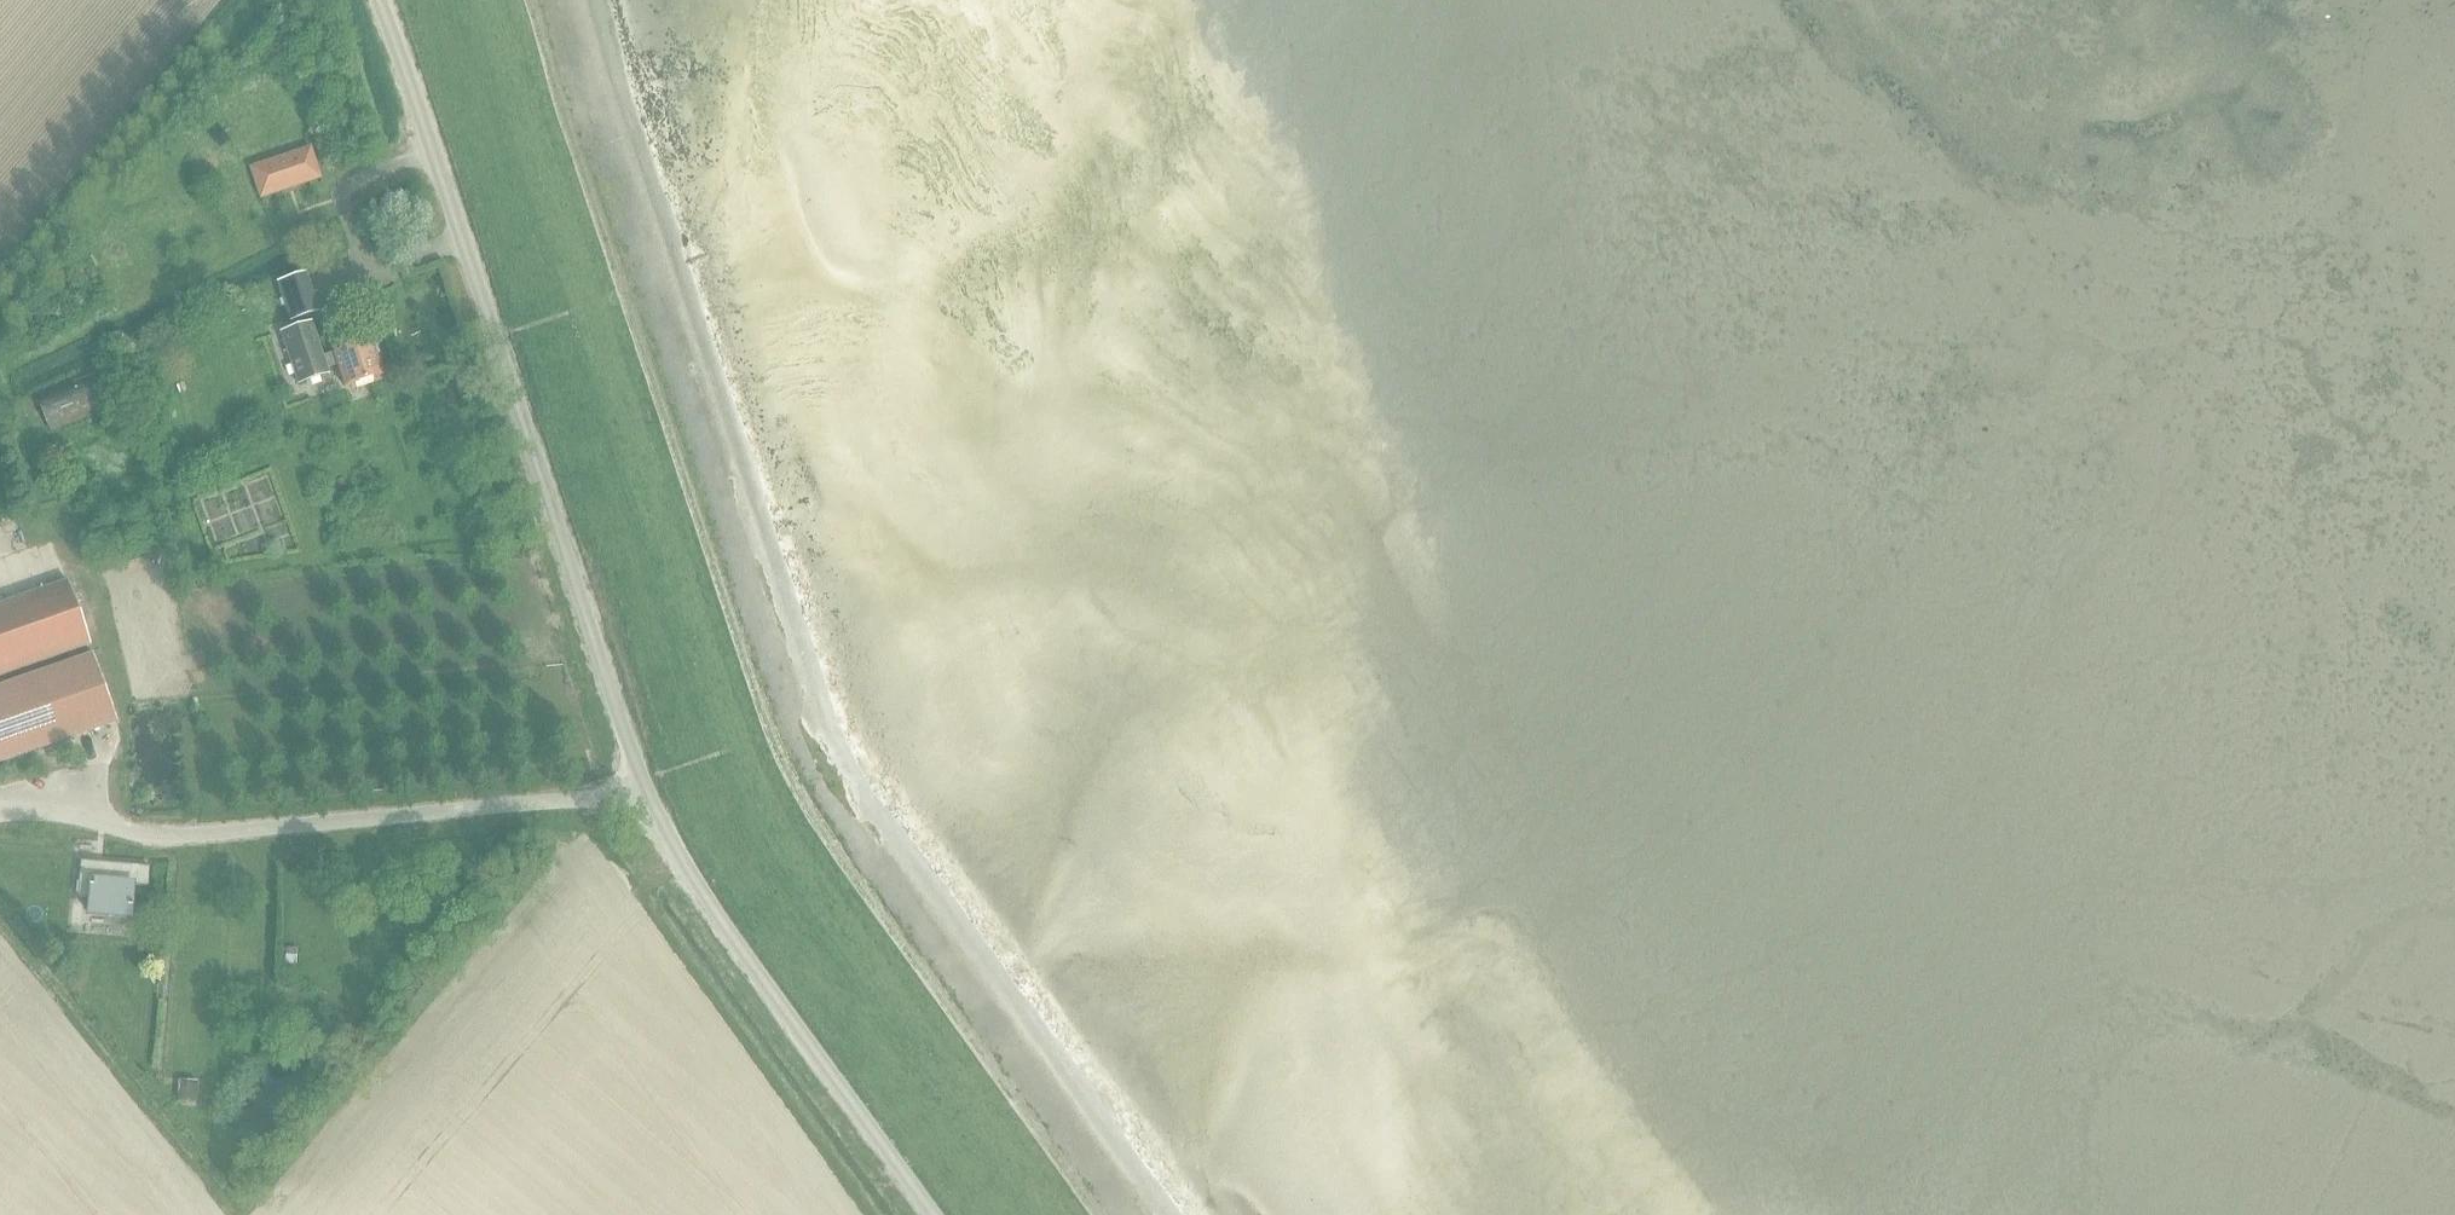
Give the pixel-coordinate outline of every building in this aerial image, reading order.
[(308,147),(250,167),(260,195),(317,175),(308,147)] [(305,273),(277,282),(289,319),(317,310),(305,273)] [(374,347),(399,343),(394,312),(369,316),(374,347)] [(370,339),(330,353),(330,354),(319,357),(308,323),(275,334),(292,385),(325,374),(323,369),(334,365),(342,388),(344,387),(381,375),(370,339)] [(102,374),(36,400),(49,431),(115,405),(102,374)] [(39,564),(78,549),(68,523),(29,538),(39,564)] [(0,604),(0,676),(86,645),(64,582),(0,604)] [(114,723),(89,654),(0,686),(0,763),(114,723)] [(149,865),(75,861),(73,899),(87,899),(86,914),(130,917),(131,886),(147,886),(149,865)] [(296,948),(285,947),(284,964),(295,964),(296,948)] [(177,1080),(176,1102),(195,1103),(196,1081),(177,1080)]
